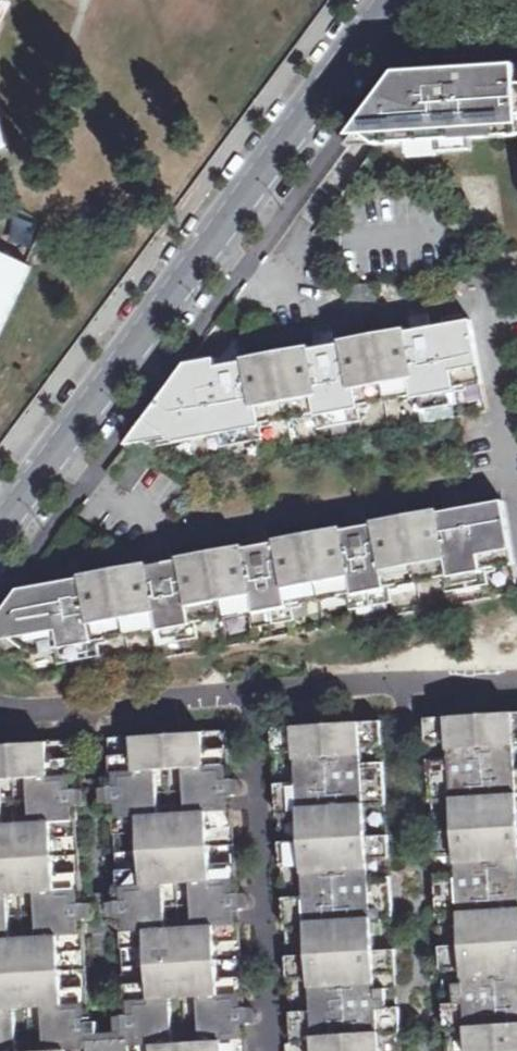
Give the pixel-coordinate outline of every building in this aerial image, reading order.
[(472,70),(401,75),(360,131),(378,144),(516,136),(516,68),(472,70)] [(9,146),(0,118),(0,149),(9,146)] [(349,146),(378,144),(360,131),(349,146)] [(33,259),(0,246),(0,337),(33,259)] [(147,442),(183,469),(458,418),(487,412),(482,384),(484,383),(472,320),(432,327),(430,320),(412,323),(414,330),(335,345),(334,337),(316,340),(317,348),(221,367),(220,357),(189,362),(127,445),(147,442)] [(135,458),(120,480),(132,487),(147,466),(135,458)] [(444,498),(445,503),(462,500),(460,495),(444,498)] [(321,600),(327,628),(516,593),(516,580),(514,565),(516,564),(504,501),(475,506),(463,508),(462,500),(445,503),(446,511),(368,525),(366,518),(348,521),(350,529),(310,536),(321,600)] [(365,513),(348,516),(348,521),(366,518),(365,513)] [(249,534),(250,539),(268,536),(268,531),(249,534)] [(132,664),(327,628),(321,600),(310,536),(270,544),(268,536),(250,539),(252,547),(173,562),(172,554),(154,557),(156,565),(129,568),(115,573),(127,635),(132,664)] [(153,552),(154,557),(172,554),(171,549),(153,552)] [(82,580),(78,557),(69,570),(82,580)] [(61,584),(82,580),(69,570),(61,584)] [(0,625),(0,654),(38,682),(132,664),(127,635),(115,573),(82,580),(61,584),(26,591),(0,625)] [(428,718),(431,769),(441,768),(442,772),(442,783),(440,783),(434,801),(435,832),(439,882),(448,881),(449,889),(449,897),(447,897),(441,915),(442,946),(445,995),(456,994),(456,1001),(457,1010),(454,1010),(448,1027),(449,1050),(516,1050),(516,712),(428,718)] [(392,1014),(389,1014),(389,1006),(388,999),(399,998),(396,949),(394,917),(385,901),(382,902),(381,891),(381,886),(392,885),(388,835),(386,804),(378,788),(375,788),(374,777),(374,772),(385,771),(381,721),(275,728),(295,1044),(288,1044),(288,1050),(402,1050),(401,1031),(392,1014)] [(249,1040),(239,1041),(238,1026),(247,1026),(247,1025),(249,1024),(251,1023),(252,1023),(252,1021),(253,1020),(254,1018),(254,1017),(254,1015),(253,1014),(252,1013),(251,1012),(250,1010),(248,1010),(246,1010),(246,1009),(232,1010),(231,995),(245,995),(241,926),(232,927),(231,912),(240,911),(242,910),(243,909),(244,908),(245,907),(246,907),(246,904),(247,903),(246,901),(246,900),(244,898),(243,897),(240,896),(239,896),(239,894),(225,895),(223,881),(238,881),(233,812),(225,813),(223,798),(232,797),(235,796),(236,795),(237,795),(237,794),(238,793),(239,792),(239,790),(239,789),(239,787),(239,786),(238,784),(236,782),(234,782),(233,782),(232,782),(232,780),(217,782),(216,767),(231,766),(228,731),(111,738),(113,774),(127,773),(129,787),(114,788),(114,789),(112,789),(111,790),(110,791),(109,792),(108,794),(107,795),(107,797),(107,799),(109,801),(109,802),(110,803),(112,803),(113,804),(115,804),(115,805),(124,805),(125,819),(116,819),(120,888),(135,887),(135,901),(121,902),(121,903),(120,903),(118,905),(116,906),(115,908),(114,909),(114,911),(115,913),(115,915),(116,916),(117,917),(119,917),(120,918),(122,918),(122,919),(131,919),(132,933),(123,933),(127,1002),(142,1001),(143,1016),(128,1016),(128,1017),(127,1017),(126,1018),(125,1019),(124,1019),(123,1020),(123,1021),(122,1022),(121,1024),(121,1025),(122,1027),(122,1028),(123,1028),(124,1030),(125,1031),(126,1031),(126,1032),(128,1032),(129,1032),(129,1033),(139,1033),(139,1047),(131,1047),(131,1050),(249,1050),(249,1040)] [(92,1050),(83,1050),(82,1036),(91,1036),(91,1034),(93,1034),(95,1034),(96,1033),(96,1032),(97,1031),(98,1029),(98,1027),(98,1025),(97,1023),(96,1023),(95,1021),(93,1020),(92,1020),(90,1020),(90,1019),(76,1020),(75,1005),(89,1005),(85,935),(76,937),(75,922),(84,922),(84,920),(86,920),(87,920),(89,918),(90,917),(91,915),(91,912),(90,910),(90,909),(88,907),(87,907),(84,906),(83,906),(83,905),(68,906),(68,891),(82,891),(78,821),(68,823),(68,808),(77,807),(77,806),(78,806),(80,806),(81,805),(82,804),(82,803),(83,802),(84,801),(84,798),(83,796),(82,795),(81,793),(80,793),(79,792),(77,792),(76,792),(76,791),(61,792),(61,777),(74,777),(72,741),(0,746),(0,1050),(92,1050)] [(232,780),(231,780),(231,766),(216,767),(217,782),(232,780)] [(431,769),(434,801),(440,783),(442,783),(442,772),(441,768),(431,769)] [(385,771),(374,772),(374,777),(375,788),(378,788),(386,804),(385,771)] [(113,774),(114,788),(129,787),(127,773),(113,774)] [(61,777),(61,792),(76,791),(74,777),(61,777)] [(232,797),(223,798),(225,813),(233,812),(232,797)] [(115,805),(116,819),(125,819),(124,805),(115,805)] [(68,808),(68,823),(78,821),(77,807),(68,808)] [(238,881),(223,881),(225,895),(239,894),(238,881)] [(439,882),(441,915),(447,897),(449,897),(449,889),(448,881),(439,882)] [(392,885),(381,886),(381,891),(382,902),(385,901),(394,917),(392,885)] [(135,901),(135,887),(120,888),(121,902),(135,901)] [(68,891),(68,906),(83,905),(82,891),(68,891)] [(240,911),(231,912),(232,927),(241,926),(240,911)] [(122,919),(123,933),(132,933),(131,919),(122,919)] [(75,922),(76,937),(85,935),(84,922),(75,922)] [(445,995),(448,1027),(454,1010),(457,1010),(456,1001),(456,994),(445,995)] [(245,995),(231,995),(232,1010),(246,1009),(245,995)] [(399,998),(388,999),(389,1006),(389,1014),(392,1014),(401,1031),(399,998)] [(127,1002),(128,1016),(143,1016),(142,1001),(127,1002)] [(75,1005),(76,1020),(90,1019),(89,1005),(75,1005)] [(247,1026),(238,1026),(239,1041),(249,1040),(247,1026)] [(131,1047),(139,1047),(139,1033),(129,1033),(131,1047)]
